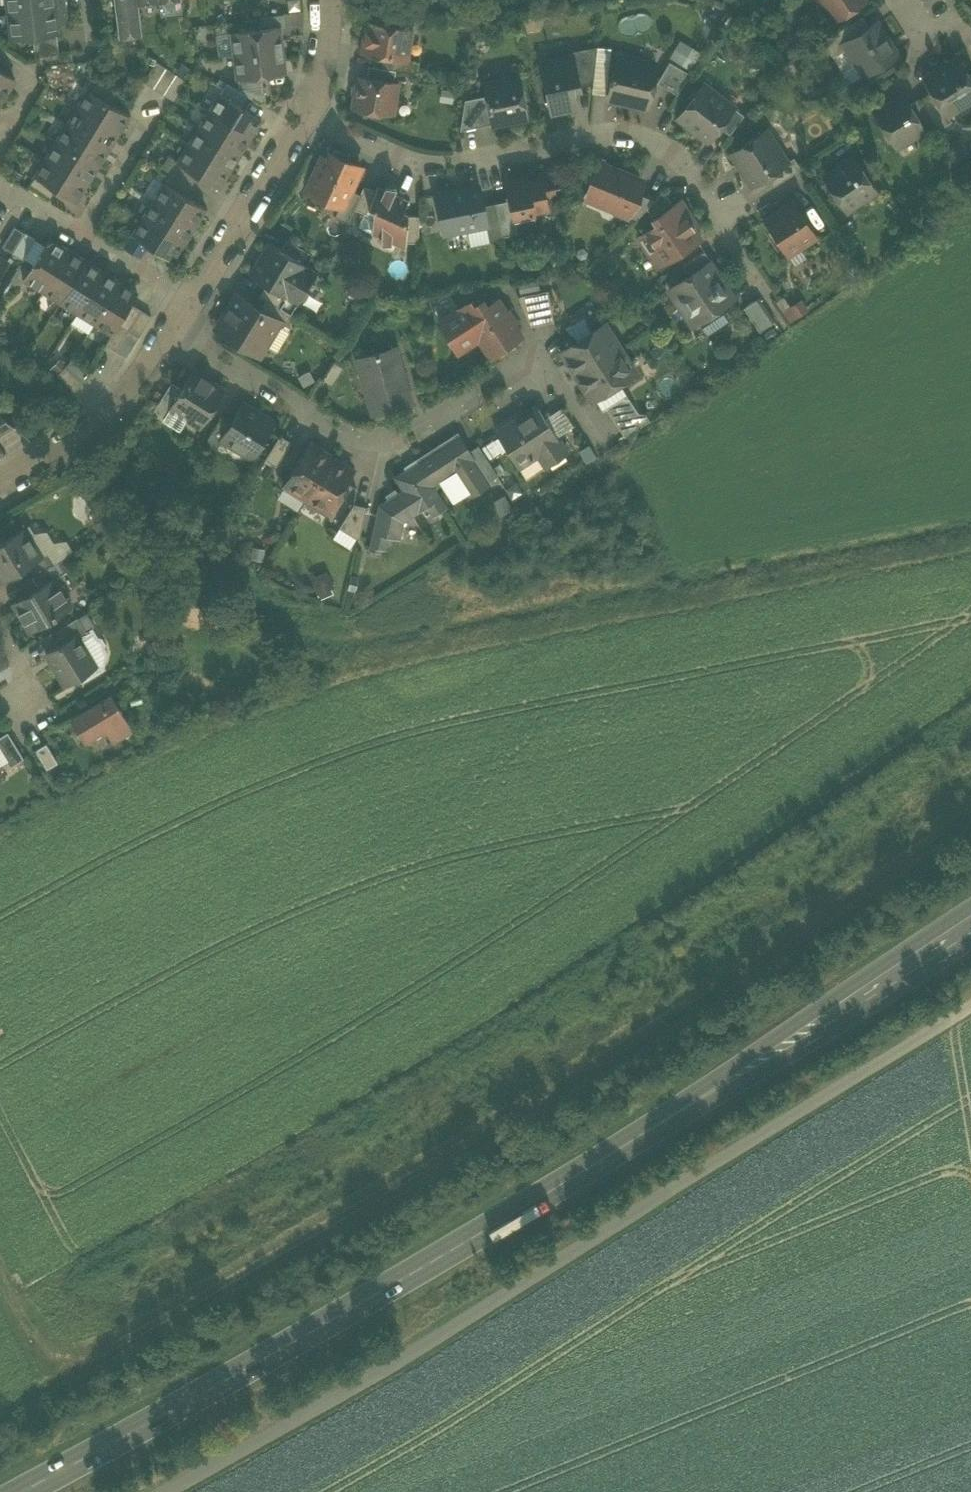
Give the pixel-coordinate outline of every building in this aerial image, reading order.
[(9,13),(65,7),(64,0),(8,0),(9,13)] [(137,2),(137,0),(114,0),(115,2),(119,35),(141,32),(137,2)] [(398,11),(399,0),(373,0),(372,9),(398,11)] [(831,18),(860,0),(820,0),(831,18)] [(66,19),(65,7),(9,13),(13,38),(32,35),(56,33),(57,33),(56,23),(58,20),(66,19)] [(822,38),(830,52),(845,43),(844,42),(869,26),(861,13),(822,38)] [(261,17),(262,28),(280,26),(286,26),(284,14),(269,15),(261,17)] [(383,55),(407,59),(407,58),(411,27),(367,20),(362,52),(383,55)] [(845,43),(864,73),(896,53),(876,21),(869,26),(844,42),(845,43)] [(232,32),(235,55),(283,49),(280,26),(262,28),(232,32)] [(32,35),(35,55),(59,53),(56,33),(32,35)] [(670,57),(691,66),(699,47),(678,38),(670,57)] [(285,71),(283,49),(235,55),(238,77),(265,74),(285,71)] [(573,56),(579,85),(593,82),(596,56),(596,51),(573,56)] [(383,55),(381,67),(396,69),(416,72),(418,60),(407,58),(407,59),(383,55)] [(541,63),(551,111),(576,106),(572,86),(579,85),(573,56),(541,63)] [(609,57),(596,56),(593,82),(592,92),(605,93),(609,57)] [(608,97),(647,106),(655,69),(640,65),(641,61),(617,56),(613,74),(612,74),(611,78),(612,78),(608,97)] [(946,114),(947,114),(945,110),(958,102),(960,106),(970,99),(970,78),(958,57),(924,78),(931,90),(946,114)] [(657,81),(677,93),(689,73),(669,60),(657,81)] [(143,81),(174,100),(186,80),(167,68),(156,61),(143,81)] [(394,81),(396,69),(381,67),(368,65),(366,77),(394,81)] [(3,98),(15,79),(0,70),(0,97),(3,98)] [(238,77),(239,90),(266,86),(265,74),(238,77)] [(353,107),(392,113),(393,111),(387,110),(388,101),(394,102),(397,82),(394,81),(366,77),(358,75),(353,107)] [(486,95),(492,123),(527,116),(519,76),(484,83),(486,95)] [(88,89),(111,103),(117,93),(99,82),(95,79),(88,89)] [(220,93),(241,105),(247,95),(239,90),(227,83),(224,88),(220,93)] [(677,116),(709,141),(716,131),(730,112),(732,110),(719,100),(721,97),(702,83),(677,116)] [(247,95),(260,103),(268,102),(266,86),(239,90),(247,95)] [(88,89),(77,107),(118,132),(129,115),(111,103),(88,89)] [(931,90),(920,98),(939,128),(951,120),(947,114),(946,114),(931,90)] [(220,93),(209,110),(250,136),(261,118),(241,105),(220,93)] [(874,112),(895,146),(897,145),(895,142),(904,136),(906,139),(924,128),(909,104),(903,94),(874,112)] [(464,100),(460,130),(492,123),(486,95),(464,100)] [(734,107),(721,97),(719,100),(732,110),(734,107)] [(928,135),(939,128),(920,98),(909,104),(924,128),(928,135)] [(615,121),(619,102),(610,101),(607,119),(615,121)] [(945,110),(947,114),(960,106),(958,102),(945,110)] [(77,107),(67,124),(108,149),(118,132),(77,107)] [(240,153),(250,136),(209,110),(199,127),(240,153)] [(716,131),(725,138),(740,119),(730,112),(716,131)] [(67,124),(56,141),(97,166),(108,149),(67,124)] [(229,170),(240,153),(199,127),(188,144),(229,170)] [(730,152),(752,186),(767,176),(787,162),(787,161),(783,164),(775,151),(779,149),(765,129),(730,152)] [(895,142),(897,145),(906,139),(904,136),(895,142)] [(56,141),(46,158),(87,183),(97,166),(56,141)] [(218,187),(229,170),(188,144),(177,162),(198,174),(218,187)] [(787,161),(779,149),(775,151),(783,164),(787,161)] [(340,204),(342,205),(350,188),(360,165),(331,152),(329,157),(323,155),(308,189),(327,199),(330,193),(342,199),(340,204)] [(767,176),(774,185),(801,168),(793,157),(787,161),(787,162),(767,176)] [(824,177),(846,210),(847,209),(845,206),(856,199),(858,202),(876,190),(854,157),(824,177)] [(76,201),(87,183),(46,158),(35,175),(55,188),(76,201)] [(177,162),(171,172),(191,185),(198,174),(177,162)] [(618,210),(626,214),(635,191),(640,180),(619,171),(620,169),(603,162),(598,174),(591,177),(590,180),(593,187),(590,193),(593,200),(603,204),(608,202),(616,205),(618,210)] [(510,199),(514,218),(533,214),(532,210),(547,207),(545,197),(554,195),(552,186),(557,185),(554,170),(539,173),(540,178),(527,181),(526,176),(506,180),(510,199)] [(185,195),(191,185),(171,172),(165,182),(185,195)] [(29,185),(49,198),(55,188),(35,175),(29,185)] [(165,182),(154,200),(195,225),(206,207),(185,195),(165,182)] [(372,232),(381,236),(391,241),(405,247),(406,241),(407,214),(407,210),(403,209),(408,198),(393,191),(385,187),(378,184),(375,190),(368,205),(369,206),(373,208),(372,232)] [(435,193),(442,230),(471,225),(471,227),(486,224),(487,223),(483,204),(479,184),(435,193)] [(364,185),(361,193),(354,207),(366,213),(369,206),(368,205),(375,190),(364,185)] [(348,221),(354,207),(361,193),(350,188),(342,205),(340,204),(335,215),(348,221)] [(883,202),(876,190),(858,202),(865,213),(883,202)] [(636,218),(646,207),(654,199),(635,191),(626,214),(636,218)] [(660,192),(654,199),(646,207),(653,217),(673,204),(666,194),(665,195),(660,192)] [(327,199),(340,204),(342,199),(330,193),(327,199)] [(510,199),(495,202),(502,235),(517,232),(514,218),(510,199)] [(845,206),(847,209),(858,202),(856,199),(845,206)] [(184,242),(195,225),(154,200),(143,217),(184,242)] [(657,249),(665,262),(701,238),(688,219),(691,216),(680,200),(673,204),(653,217),(657,223),(638,236),(650,254),(657,249)] [(765,220),(787,254),(789,253),(787,249),(796,243),(798,247),(816,235),(793,201),(765,220)] [(502,237),(502,235),(495,202),(483,204),(487,223),(486,224),(489,239),(502,237)] [(406,241),(418,242),(419,215),(407,214),(406,241)] [(537,228),(533,214),(514,218),(517,232),(537,228)] [(173,260),(184,242),(143,217),(132,234),(148,244),(173,260)] [(2,246),(12,252),(25,232),(15,226),(2,246)] [(35,238),(25,232),(12,252),(22,258),(23,258),(35,238)] [(126,245),(142,254),(148,244),(132,234),(126,245)] [(24,278),(44,290),(69,249),(50,237),(24,278)] [(267,284),(285,295),(305,263),(270,242),(250,273),(267,284)] [(44,290),(61,301),(86,260),(69,249),(44,290)] [(683,264),(689,274),(707,262),(708,263),(711,261),(704,250),(683,264)] [(61,301),(78,311),(103,270),(86,260),(61,301)] [(671,287),(695,323),(718,307),(722,310),(730,305),(728,300),(731,298),(708,263),(707,262),(689,274),(671,287)] [(78,311),(95,322),(120,281),(103,270),(78,311)] [(137,292),(120,281),(95,322),(112,333),(118,323),(132,301),(137,292)] [(260,294),(266,298),(283,308),(290,297),(285,295),(267,284),(260,294)] [(516,292),(531,327),(556,322),(549,286),(516,292)] [(217,327),(259,353),(278,322),(279,320),(260,308),(237,294),(217,327)] [(291,313),(283,308),(266,298),(260,308),(279,320),(278,322),(283,325),(291,313)] [(744,307),(759,330),(771,322),(756,298),(744,307)] [(439,321),(451,341),(472,328),(478,338),(489,355),(521,335),(512,322),(514,321),(508,311),(506,312),(498,299),(486,307),(482,300),(473,306),(470,301),(439,321)] [(132,301),(118,323),(137,335),(151,313),(132,301)] [(604,322),(593,329),(584,314),(565,326),(574,341),(560,350),(575,374),(619,345),(604,322)] [(124,356),(137,335),(118,323),(112,333),(105,344),(124,356)] [(458,351),(478,338),(472,328),(451,341),(458,351)] [(636,372),(619,345),(575,374),(592,400),(636,372)] [(356,358),(372,412),(412,401),(396,347),(356,358)] [(56,374),(74,391),(91,374),(88,371),(73,356),(56,374)] [(170,405),(201,425),(223,389),(193,370),(184,384),(170,405)] [(158,398),(170,405),(184,384),(172,377),(158,398)] [(605,405),(619,426),(639,413),(638,412),(628,396),(620,395),(605,405)] [(222,438),(252,457),(274,421),(243,402),(232,420),(221,438),(222,438)] [(545,418),(556,436),(572,426),(561,408),(545,418)] [(538,452),(547,466),(567,453),(556,436),(545,418),(539,409),(526,416),(524,414),(496,432),(517,465),(529,458),(531,461),(535,458),(533,455),(538,452)] [(619,426),(624,435),(649,419),(645,412),(638,412),(639,413),(619,426)] [(15,426),(0,413),(0,435),(15,426)] [(205,442),(215,449),(222,438),(221,438),(232,420),(222,413),(205,442)] [(263,461),(273,467),(290,439),(280,433),(263,461)] [(454,471),(468,494),(488,481),(473,458),(472,459),(467,452),(456,436),(418,461),(433,484),(454,471)] [(284,483),(307,497),(332,456),(309,443),(284,483)] [(473,458),(488,481),(498,475),(479,444),(467,452),(472,459),(473,458)] [(354,470),(332,456),(307,497),(329,510),(354,470)] [(408,467),(423,491),(433,485),(433,484),(418,461),(408,467)] [(369,549),(380,552),(381,547),(385,549),(388,536),(400,538),(403,521),(427,506),(433,515),(447,506),(433,485),(423,491),(408,467),(394,476),(401,487),(379,504),(369,549)] [(339,526),(359,538),(367,505),(354,502),(339,526)] [(0,581),(28,564),(41,556),(24,527),(0,541),(0,580),(0,581)] [(28,564),(34,574),(56,561),(50,550),(41,556),(28,564)] [(59,559),(56,561),(34,574),(32,575),(38,586),(54,576),(55,578),(66,571),(59,559)] [(327,570),(312,576),(320,596),(335,590),(327,570)] [(13,601),(30,630),(71,605),(55,578),(54,576),(38,586),(13,601)] [(55,629),(62,641),(76,633),(79,638),(88,632),(77,615),(55,629)] [(52,662),(65,684),(96,665),(79,638),(76,633),(62,641),(45,651),(46,653),(49,652),(54,661),(52,662)] [(104,730),(113,744),(133,731),(111,694),(70,718),(84,742),(104,730)] [(10,766),(24,757),(8,731),(0,736),(0,749),(10,766)] [(35,749),(47,768),(58,761),(46,742),(35,749)]
